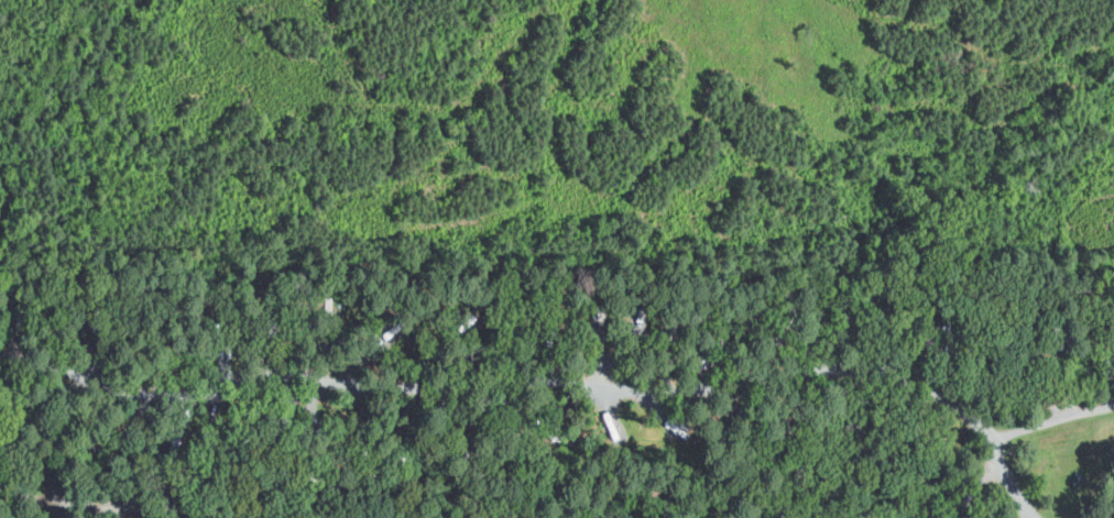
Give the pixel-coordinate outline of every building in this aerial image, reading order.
[(641,310),(647,310),(646,333),(638,332),(641,310)] [(675,316),(681,317),(677,338),(670,337),(675,316)] [(548,324),(557,324),(556,349),(547,348),(548,324)] [(281,414),(288,416),(282,437),(273,433),(281,414)] [(254,417),(261,419),(252,442),(245,439),(254,417)] [(139,420),(146,421),(141,445),(134,443),(139,420)] [(558,420),(572,443),(565,449),(550,426),(558,420)] [(97,429),(102,431),(99,442),(92,441),(97,429)] [(178,429),(185,432),(176,455),(170,452),(178,429)] [(310,470),(318,467),(325,488),(318,491),(310,470)]
